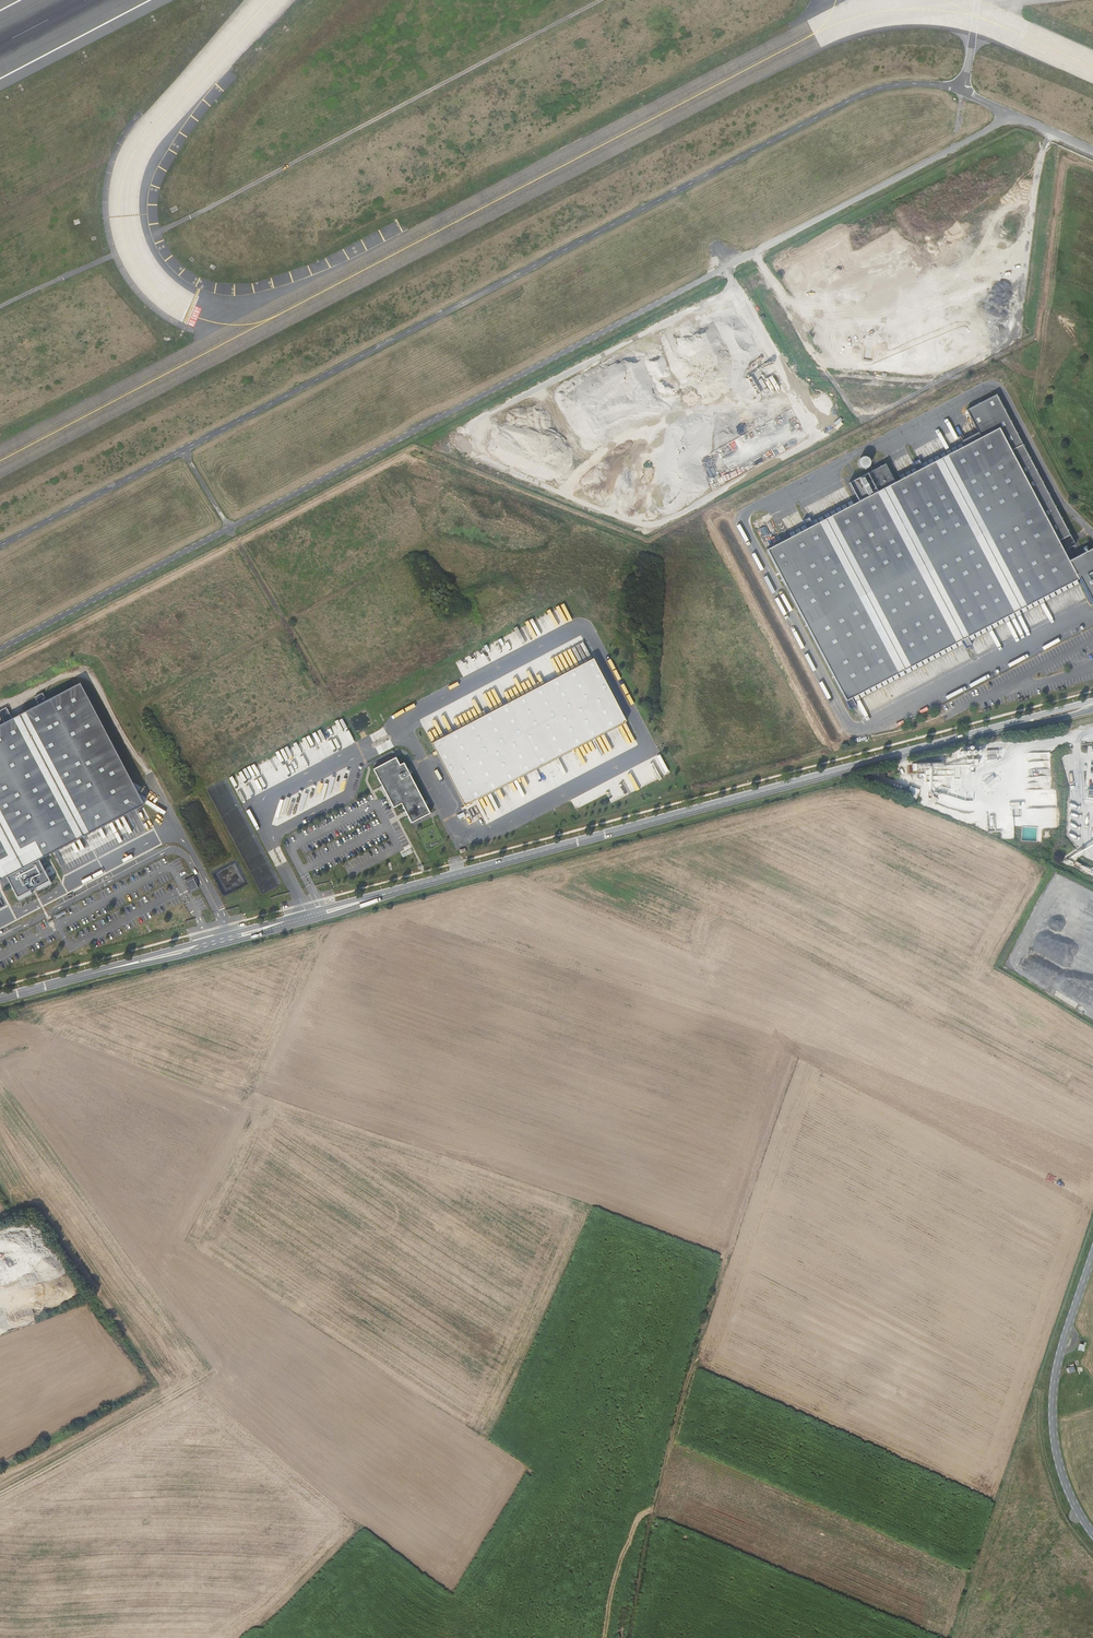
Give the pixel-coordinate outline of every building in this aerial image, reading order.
[(766,550),(779,575),(782,579),(782,581),(806,625),(806,626),(833,676),(834,678),(850,709),(854,707),(856,706),(852,698),(1078,581),(1080,580),(1092,603),(1092,548),(1085,552),(1068,561),(1063,552),(1076,545),(1071,536),(1065,525),(1064,523),(996,394),(982,402),(975,405),(966,410),(980,438),(766,550)] [(464,806),(474,802),(626,723),(594,660),(432,744),(436,752),(464,806)] [(145,805),(133,783),(81,683),(78,685),(0,725),(0,882),(7,878),(11,886),(19,901),(34,894),(37,892),(52,884),(40,861),(47,857),(49,856),(53,854),(144,806),(145,805)] [(411,822),(430,813),(426,806),(404,763),(400,765),(395,757),(386,762),(374,769),(382,785),(394,807),(402,804),(411,822)] [(976,760),(964,760),(965,768),(976,767),(976,760)] [(915,764),(915,771),(941,770),(941,763),(915,764)] [(918,790),(909,786),(905,795),(914,799),(918,790)] [(411,850),(401,855),(403,858),(413,853),(411,850)]
